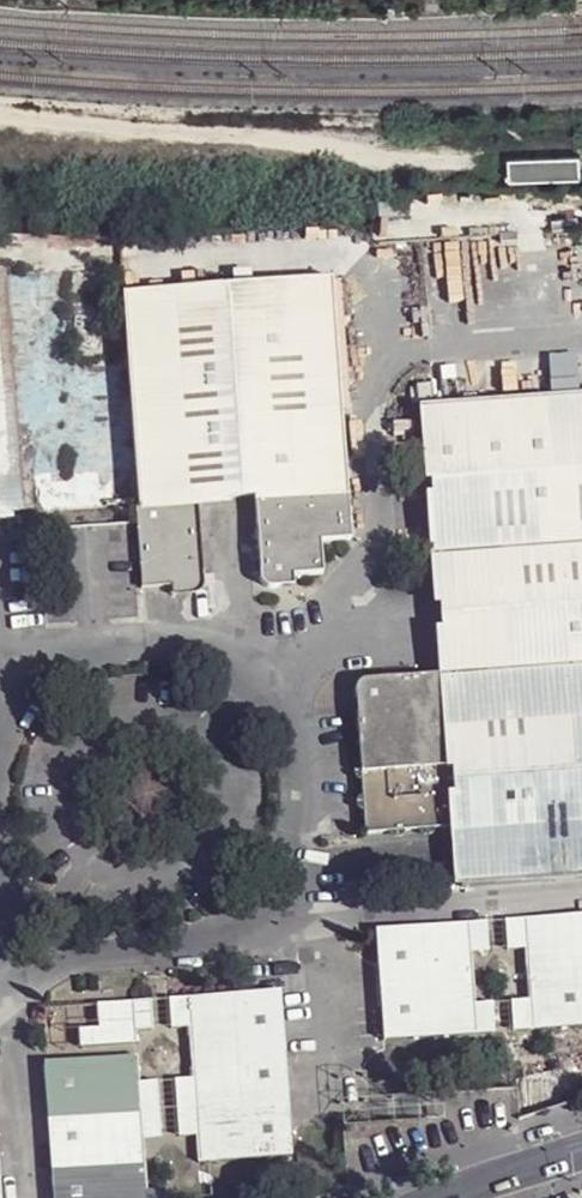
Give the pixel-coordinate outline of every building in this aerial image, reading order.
[(578,155),(511,155),(511,175),(578,174),(578,155)] [(2,279),(0,279),(0,492),(24,490),(2,279)] [(126,314),(140,530),(146,610),(178,609),(197,607),(208,606),(207,582),(205,524),(257,520),(262,577),(264,601),(266,605),(271,609),(279,608),(282,603),(284,597),(296,597),(325,595),(323,563),(352,561),(348,512),(333,300),(126,314)] [(431,417),(452,683),(462,837),(464,893),(581,884),(581,405),(431,417)] [(11,525),(29,524),(24,490),(0,492),(0,526),(11,525)] [(282,603),(279,608),(296,608),(296,597),(284,597),(282,603)] [(178,609),(178,619),(199,618),(204,615),(208,606),(197,607),(178,609)] [(367,691),(361,700),(367,841),(462,837),(452,683),(377,690),(367,691)] [(505,927),(507,957),(525,955),(527,980),(581,976),(581,921),(505,927)] [(486,927),(376,934),(383,1045),(495,1038),(493,1007),(476,1008),(473,958),(489,956),(486,927)] [(527,980),(529,1006),(511,1007),(512,1037),(581,1032),(581,976),(527,980)] [(279,994),(168,1003),(170,1032),(189,1031),(192,1059),(194,1084),(174,1084),(177,1115),(179,1141),(198,1140),(200,1168),(293,1160),(289,1104),(279,994)] [(79,1039),(80,1055),(136,1051),(135,1040),(153,1038),(150,1008),(96,1013),(97,1037),(79,1039)] [(54,1197),(165,1197),(165,1195),(148,1197),(146,1173),(144,1144),(161,1142),(158,1115),(156,1088),(139,1088),(137,1061),(87,1064),(43,1068),(45,1096),(48,1125),(52,1181),(54,1197)]
